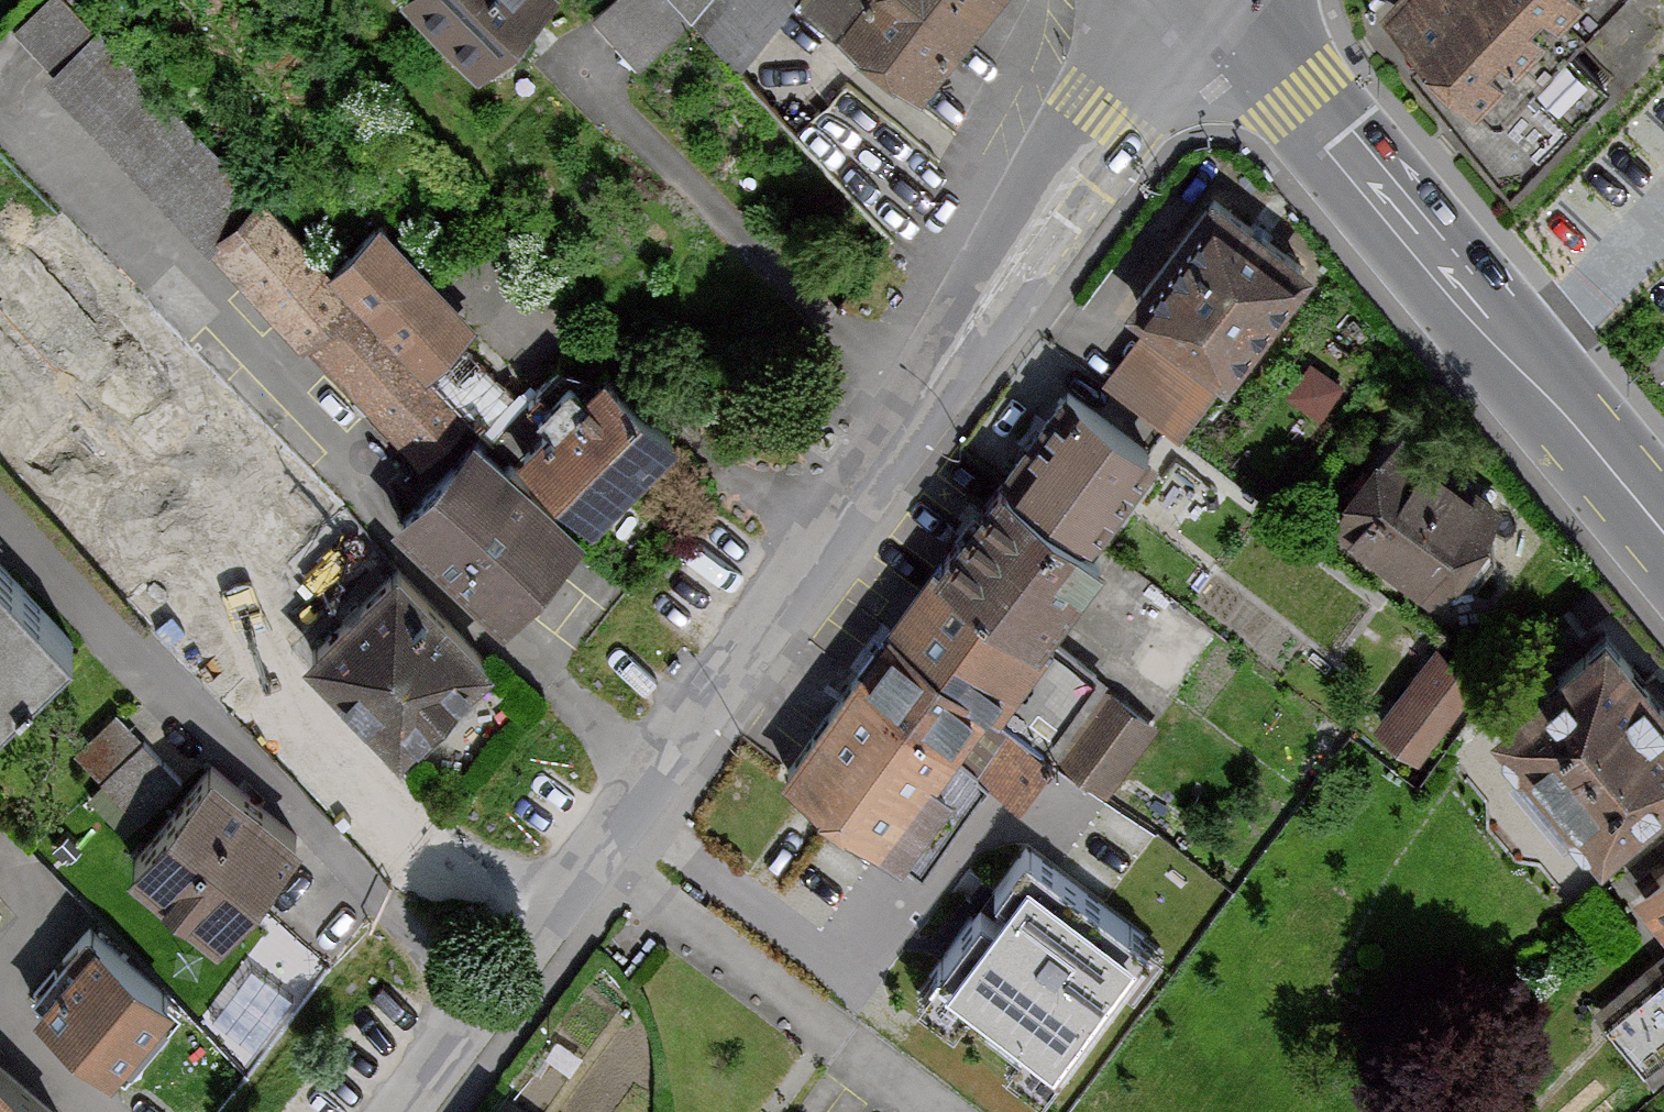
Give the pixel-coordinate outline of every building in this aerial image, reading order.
[(43,74),(419,457),(466,411),(410,353),(311,252),(64,0),(40,0),(13,26),(52,65),(43,74)] [(472,65),(503,35),(521,17),(532,5),(538,0),(407,0),(472,65)] [(673,0),(607,0),(593,14),(627,52),(638,65),(689,18),(673,0)] [(689,18),(704,0),(673,0),(689,18)] [(689,18),(733,68),(789,0),(704,0),(689,18)] [(914,86),(991,0),(816,0),(914,86)] [(1472,116),(1588,0),(1394,0),(1375,19),(1472,116)] [(1209,188),(1124,300),(1224,375),(1309,263),(1209,188)] [(311,252),(410,353),(445,319),(462,302),(363,201),(311,252)] [(466,411),(484,429),(519,395),(445,319),(410,353),(466,411)] [(1143,328),(1103,379),(1177,436),(1217,385),(1143,328)] [(237,549),(296,495),(151,337),(59,421),(186,560),(219,530),(237,549)] [(1301,356),(1301,401),(1339,402),(1339,357),(1301,356)] [(519,395),(484,429),(521,467),(530,458),(588,518),(673,436),(603,364),(582,383),(563,363),(535,391),(529,385),(519,395)] [(1064,385),(999,473),(1088,539),(1153,451),(1064,385)] [(473,429),(406,500),(516,604),(583,533),(473,429)] [(1343,492),(1330,524),(1430,596),(1451,578),(1485,536),(1499,501),(1398,429),(1374,449),(1343,492)] [(970,512),(937,556),(1040,632),(1101,549),(1088,539),(999,473),(970,512)] [(886,625),(888,627),(1050,746),(1101,678),(1040,632),(937,556),(905,599),(886,625)] [(391,563),(303,651),(398,747),(487,659),(391,563)] [(0,568),(0,705),(69,639),(0,568)] [(1494,719),(1600,844),(1663,790),(1663,692),(1606,624),(1494,719)] [(888,627),(855,671),(990,771),(1017,791),(1042,757),(1050,746),(888,627)] [(1433,646),(1375,725),(1416,755),(1474,676),(1433,646)] [(855,671),(784,767),(919,866),(990,771),(855,671)] [(1110,690),(1057,760),(1101,793),(1154,723),(1110,690)] [(294,840),(207,769),(130,861),(217,932),(294,840)] [(1632,886),(1663,924),(1663,860),(1632,886)] [(1136,950),(1023,868),(941,979),(1055,1062),(1136,950)] [(94,934),(35,1002),(109,1065),(168,996),(94,934)] [(1602,1018),(1653,1078),(1663,1069),(1663,965),(1602,1018)] [(0,1066),(0,1111),(52,1111),(0,1066)]
